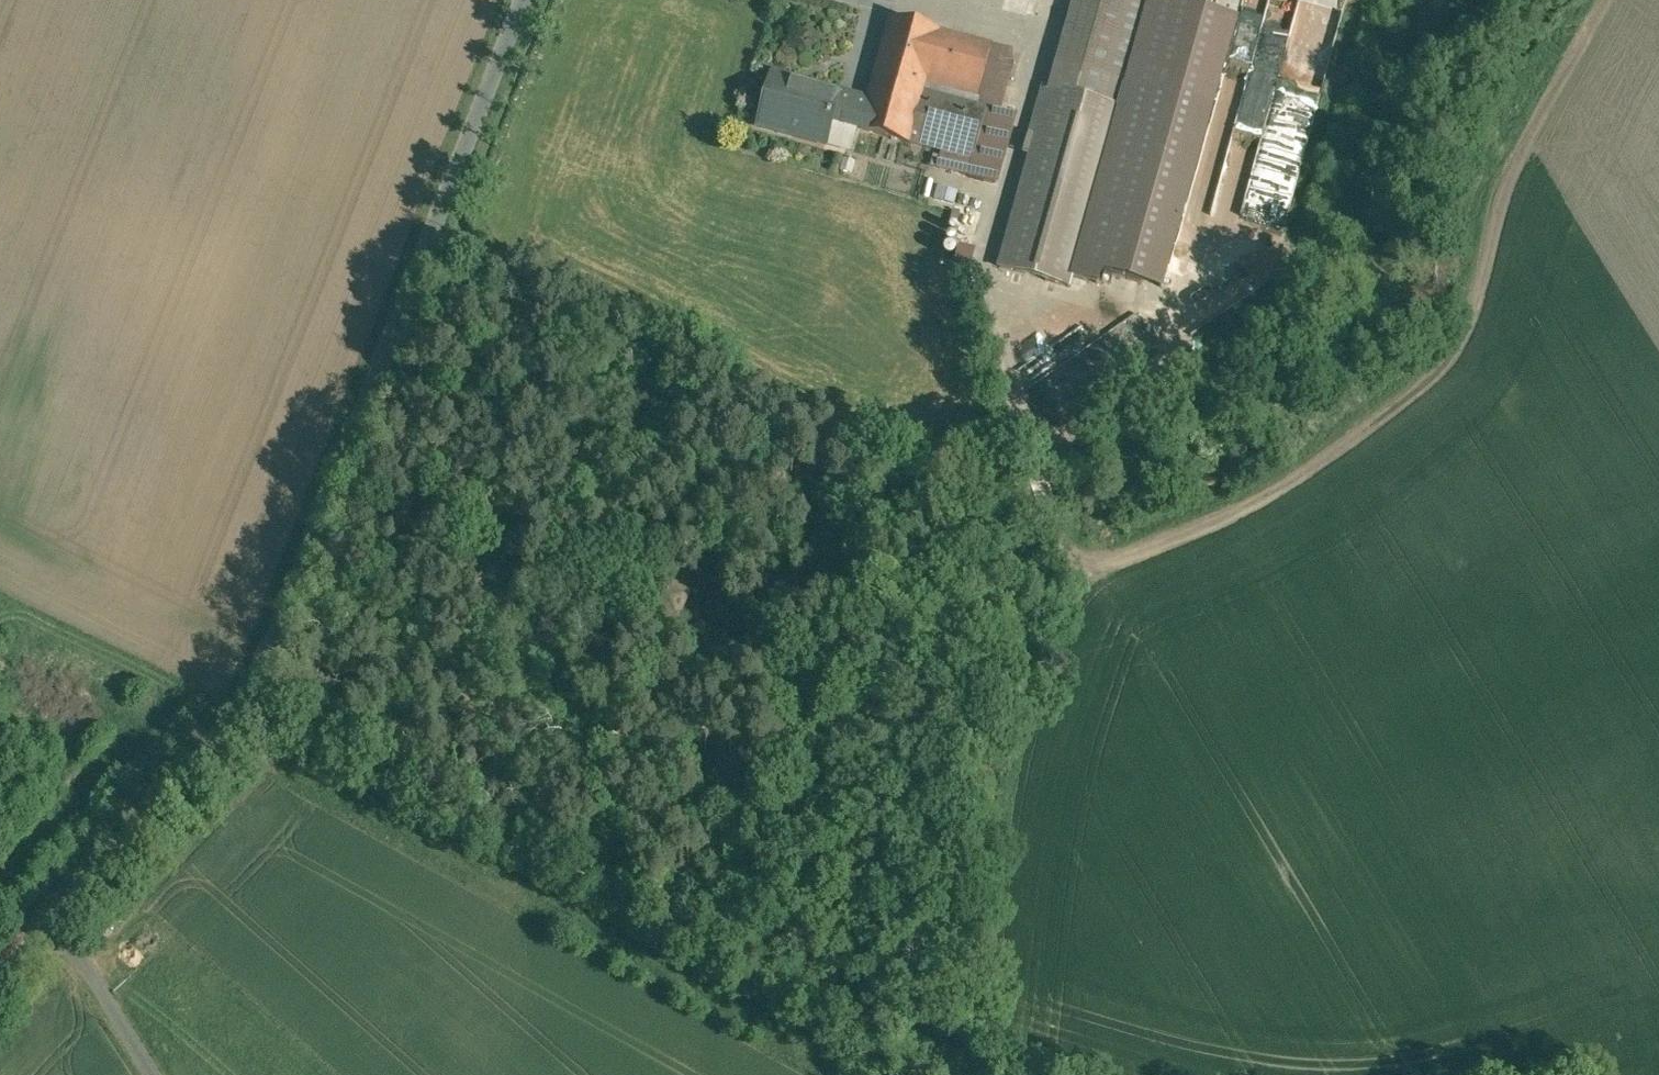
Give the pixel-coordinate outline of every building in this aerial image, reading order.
[(1029,0),(1006,0),(1003,8),(1027,15),(1031,1),(1029,0)] [(1150,0),(1077,0),(1052,90),(1122,110),(1153,1),(1150,0)] [(1153,1),(1122,110),(1073,278),(1098,285),(1101,271),(1160,288),(1236,24),(1153,1)] [(943,31),(894,18),(869,105),(870,105),(863,129),(911,142),(925,92),(927,82),(980,96),(994,46),(942,32),(943,31)] [(841,93),(775,75),(761,124),(827,143),(834,121),(863,129),(870,105),(869,105),(840,96),(841,93)] [(1052,90),(1042,87),(1029,133),(1038,136),(1000,268),(1071,288),(1073,278),(1122,110),(1052,90)] [(989,109),(925,92),(911,142),(975,160),(989,109)] [(1262,291),(1283,274),(1264,251),(1243,269),(1262,291)] [(963,252),(958,265),(972,270),(977,257),(963,252)]
